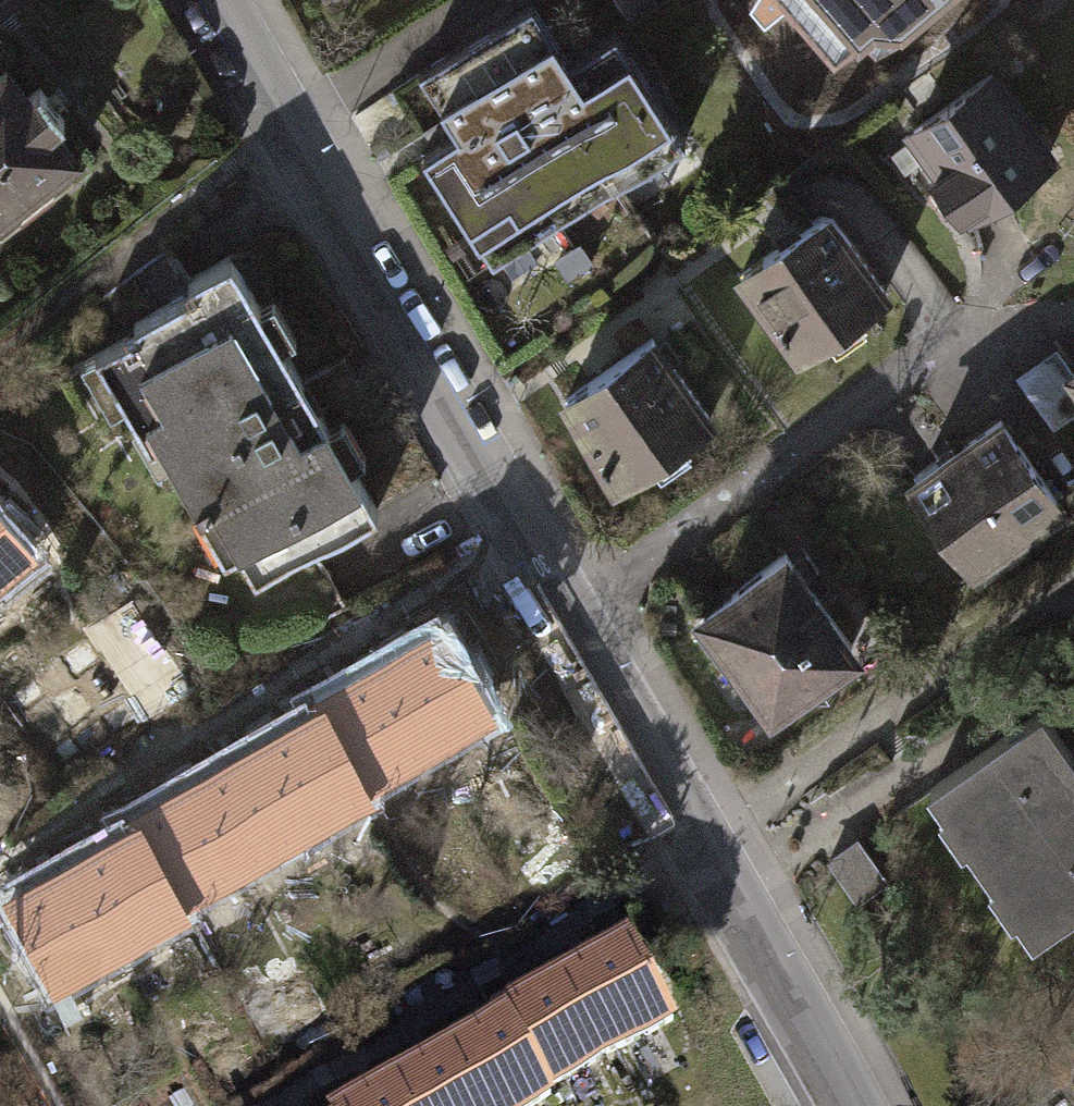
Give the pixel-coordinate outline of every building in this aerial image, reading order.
[(419,151),(488,261),(683,140),(613,29),(567,58),(530,0),(529,0),(416,71),(453,130),(419,151)] [(839,70),(870,44),(902,49),(962,0),(776,0),(839,70)] [(3,68),(0,71),(0,208),(69,155),(48,129),(64,116),(38,83),(23,94),(3,68)] [(941,168),(931,175),(956,207),(964,201),(972,211),(1048,154),(986,73),(912,129),(941,168)] [(818,210),(731,272),(788,353),(876,291),(818,210)] [(297,379),(229,255),(184,280),(188,288),(129,321),(133,330),(92,353),(133,428),(146,421),(198,514),(211,507),(252,580),(372,513),(314,409),(297,379)] [(700,417),(643,336),(554,398),(605,484),(700,417)] [(341,354),(297,379),(314,409),(358,385),(341,354)] [(997,418),(911,480),(969,562),(1056,500),(997,418)] [(26,545),(0,513),(0,567),(26,545)] [(701,609),(698,631),(727,671),(743,660),(774,702),(850,646),(781,552),(701,609)] [(442,626),(376,664),(421,740),(487,701),(442,626)] [(360,776),(421,740),(376,664),(315,700),(318,706),(360,776)] [(318,706),(257,743),(301,817),(362,781),(360,776),(318,706)] [(919,787),(1022,934),(1073,898),(1073,772),(1030,709),(919,787)] [(257,743),(193,780),(237,854),(301,817),(257,743)] [(175,891),(237,854),(193,780),(131,817),(134,823),(175,891)] [(134,823),(72,859),(117,934),(179,898),(175,891),(134,823)] [(834,851),(856,897),(886,882),(863,837),(834,851)] [(54,971),(117,934),(72,859),(10,896),(54,971)] [(624,941),(559,976),(602,1055),(668,1020),(624,941)] [(538,1091),(602,1055),(559,976),(495,1012),(500,1021),(538,1091)] [(446,1050),(477,1105),(522,1105),(541,1096),(538,1091),(500,1021),(446,1050)] [(389,1082),(402,1105),(477,1105),(446,1050),(389,1082)] [(389,1082),(345,1105),(402,1105),(389,1082)]
